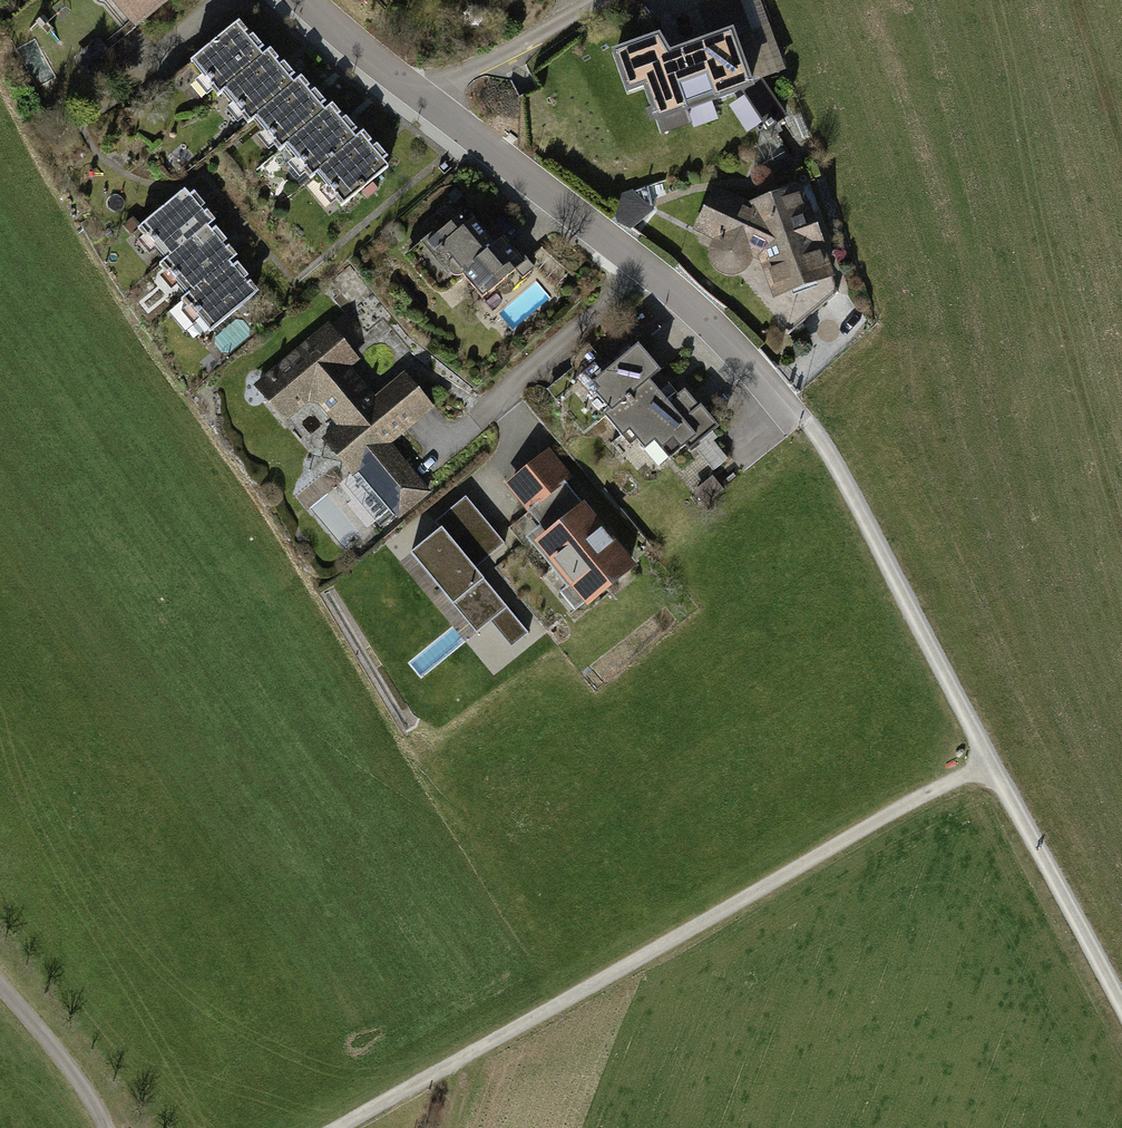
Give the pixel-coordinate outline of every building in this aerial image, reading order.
[(140,37),(182,0),(107,0),(140,37)] [(640,68),(665,139),(697,128),(693,118),(746,100),(766,126),(789,113),(769,82),(789,74),(762,0),(721,0),(698,8),(709,41),(640,68)] [(195,67),(222,98),(228,93),(265,62),(239,30),(195,67)] [(228,93),(254,125),(260,120),(298,89),(271,57),(265,62),(228,93)] [(260,120),(286,152),(290,149),(330,116),(303,84),(298,89),(260,120)] [(290,149),(316,180),(321,176),(360,144),(333,113),(330,116),(290,149)] [(321,176),(348,208),(391,172),(365,140),(360,144),(321,176)] [(608,218),(637,239),(655,214),(651,190),(621,201),(608,218)] [(778,303),(842,280),(808,190),(757,209),(717,191),(698,234),(717,243),(713,253),(716,269),(725,278),(739,279),(754,271),(758,262),(764,264),(778,303)] [(142,232),(168,264),(210,230),(214,227),(205,216),(210,211),(198,197),(193,201),(188,195),(142,232)] [(484,267),(504,290),(521,275),(527,282),(538,273),(499,230),(490,238),(477,223),(467,231),(460,224),(443,239),(450,246),(439,256),(448,266),(455,260),(472,278),(484,267)] [(164,268),(190,300),(233,264),(236,262),(226,250),(230,246),(219,234),(215,237),(210,230),(168,264),(164,268)] [(187,302),(214,334),(260,296),(249,284),(253,280),(242,266),(238,270),(233,264),(190,300),(187,302)] [(387,536),(433,497),(393,449),(439,410),(408,374),(377,400),(353,371),(362,364),(330,326),(257,388),(290,428),(319,404),(340,429),(324,443),(355,479),(362,473),(380,494),(363,508),(387,536)] [(682,354),(663,331),(592,388),(615,417),(651,388),(666,377),(661,371),(682,354)] [(567,381),(551,395),(558,404),(574,390),(567,381)] [(651,388),(615,417),(646,451),(658,442),(671,457),(686,449),(692,455),(718,429),(688,398),(671,407),(651,388)] [(628,581),(642,569),(592,510),(596,506),(551,452),(509,488),(544,530),(532,540),(572,587),(556,601),(576,625),(611,595),(615,599),(632,585),(628,581)] [(725,492),(716,481),(702,493),(711,504),(725,492)] [(416,555),(480,633),(493,622),(514,648),(530,635),(476,569),(505,546),(468,501),(439,524),(445,531),(416,555)]
